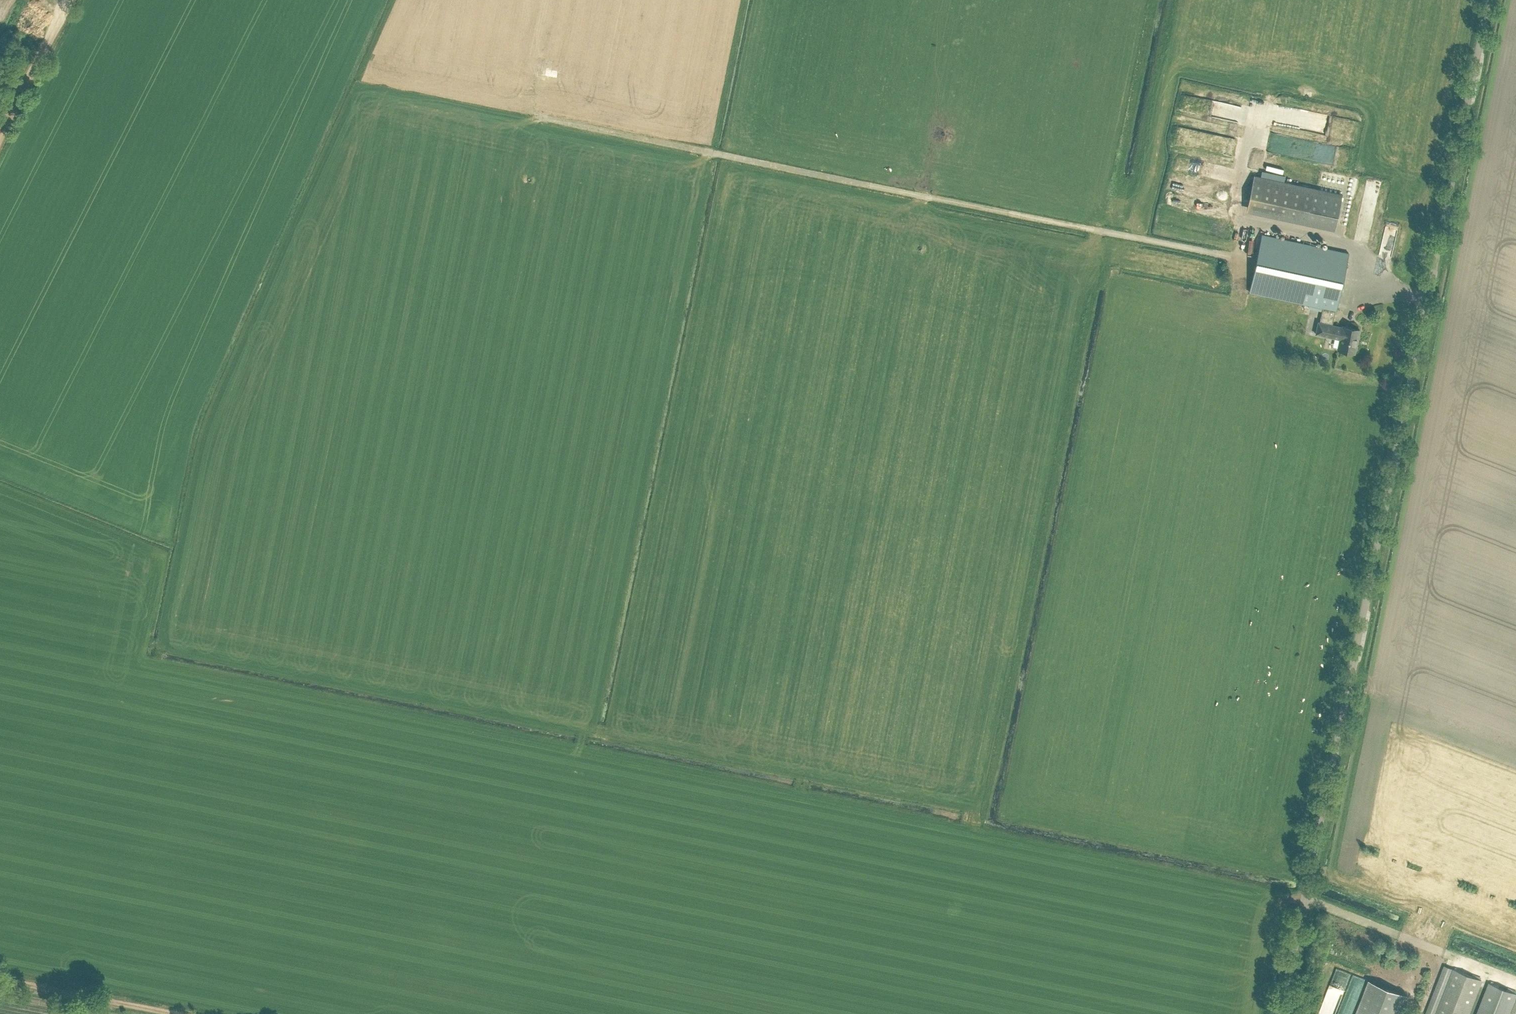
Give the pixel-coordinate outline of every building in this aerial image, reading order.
[(1335,230),(1342,194),(1253,175),(1246,211),(1335,230)] [(1249,291),(1295,302),(1322,307),(1335,310),(1337,310),(1350,253),(1262,233),(1263,226),(1169,206),(1154,273),(1249,294),(1249,291)] [(1332,324),(1335,310),(1322,307),(1316,334),(1339,339),(1336,349),(1355,353),(1360,329),(1341,325),(1341,326),(1332,324)] [(1482,979),(1444,965),(1425,1013),(1468,1013),(1482,979)] [(1408,993),(1370,979),(1357,1013),(1400,1013),(1408,993)] [(1488,982),(1476,1013),(1515,1013),(1515,993),(1488,982)] [(1320,1013),(1335,1013),(1339,1003),(1326,998),(1320,1013)]
